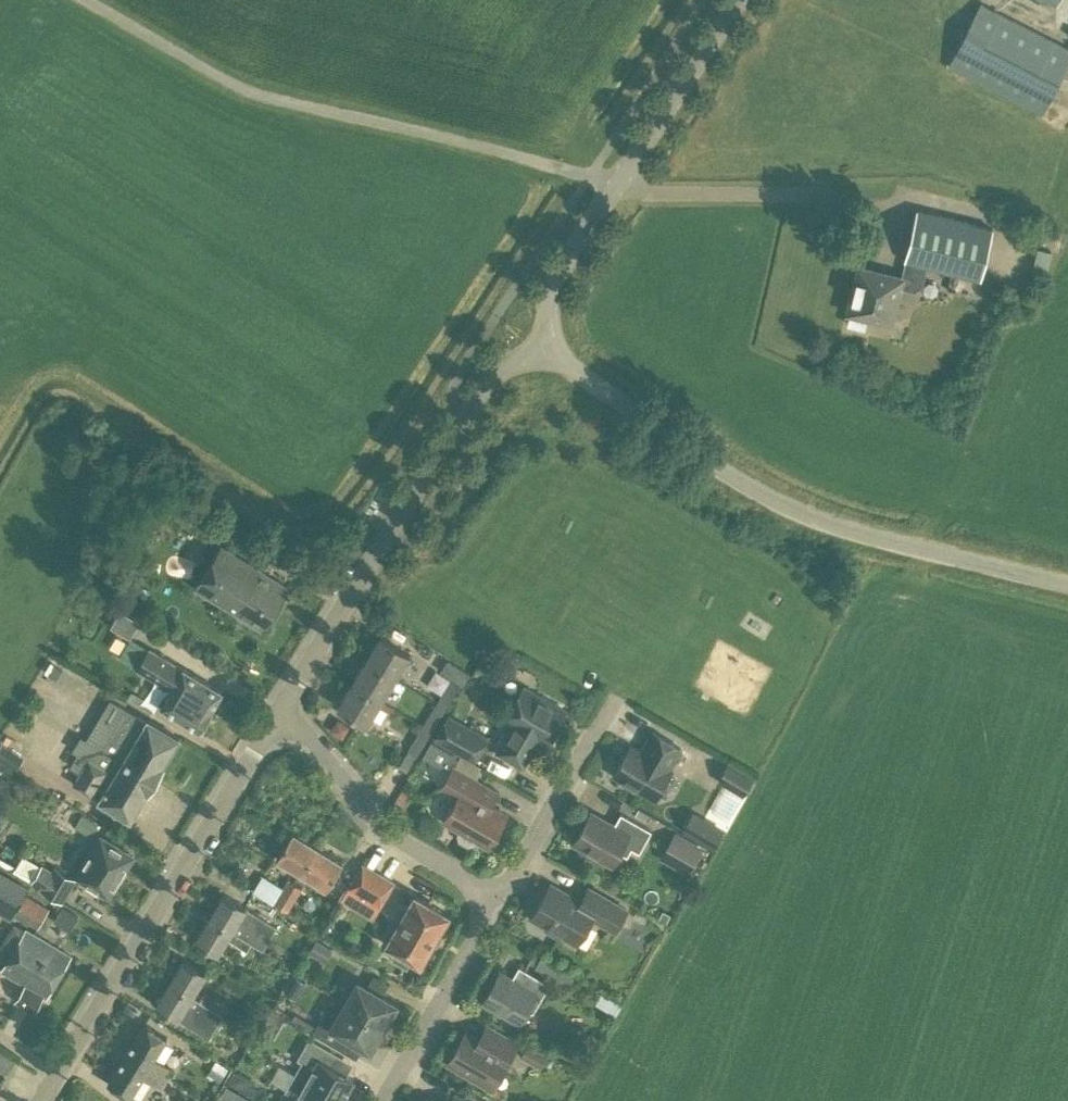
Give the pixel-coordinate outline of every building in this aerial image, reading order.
[(1067,64),(1067,47),(980,3),(948,66),(1042,114),(1067,64)] [(980,278),(993,226),(919,208),(903,275),(859,265),(847,312),(850,312),(848,324),(864,328),(867,316),(892,322),(901,287),(915,290),(922,286),(927,265),(980,278)] [(1051,250),(1038,247),(1033,266),(1046,270),(1051,250)] [(262,627),(288,585),(222,545),(196,587),(262,627)] [(140,622),(120,610),(111,626),(130,638),(140,622)] [(367,659),(396,676),(410,653),(381,635),(367,659)] [(200,728),(222,691),(183,668),(150,647),(137,667),(159,682),(158,683),(170,691),(161,706),(200,728)] [(381,700),(396,676),(367,659),(352,682),(381,700)] [(463,684),(470,672),(448,659),(441,670),(463,684)] [(63,668),(51,661),(45,671),(57,678),(63,668)] [(436,702),(445,707),(460,684),(451,679),(436,702)] [(367,723),(381,700),(352,682),(338,705),(367,723)] [(548,742),(566,710),(524,686),(506,718),(514,722),(498,751),(523,765),(539,737),(548,742)] [(146,720),(126,708),(111,698),(87,738),(81,734),(72,749),(78,753),(71,764),(81,770),(73,783),(131,818),(180,736),(148,717),(146,720)] [(431,730),(445,707),(436,702),(423,725),(431,730)] [(474,761),(488,735),(448,713),(434,739),(474,761)] [(350,725),(338,717),(330,730),(342,738),(350,725)] [(407,770),(431,730),(423,725),(408,748),(409,749),(398,765),(407,770)] [(669,768),(681,747),(653,731),(641,752),(630,746),(614,774),(625,780),(623,784),(634,790),(636,786),(656,798),(672,769),(669,768)] [(455,753),(431,740),(423,756),(446,768),(455,753)] [(24,756),(2,742),(0,745),(0,758),(16,769),(24,756)] [(743,795),(754,777),(728,761),(717,780),(743,795)] [(489,845),(507,815),(490,805),(497,792),(453,767),(442,785),(459,795),(444,820),(461,830),(459,834),(460,839),(468,843),(473,842),(476,838),(489,845)] [(181,834),(194,809),(174,798),(161,823),(181,834)] [(693,810),(682,830),(714,847),(725,828),(693,810)] [(652,830),(621,812),(614,825),(591,813),(575,841),(613,863),(619,851),(627,856),(632,847),(640,851),(652,830)] [(302,871),(318,845),(293,830),(277,856),(302,871)] [(674,833),(666,847),(695,862),(703,847),(675,832),(674,833)] [(109,894),(133,855),(101,835),(77,874),(109,894)] [(318,845),(302,871),(328,887),(343,860),(318,845)] [(62,900),(76,878),(46,859),(32,881),(62,900)] [(380,904),(393,881),(363,864),(350,887),(380,904)] [(49,907),(26,893),(29,888),(0,870),(0,871),(0,913),(11,920),(14,914),(37,928),(49,907)] [(290,892),(296,897),(302,887),(287,878),(283,887),(262,875),(253,890),(275,902),(281,892),(287,896),(290,892)] [(581,901),(551,883),(532,917),(548,926),(546,929),(560,937),(561,934),(577,943),(592,917),(615,930),(627,909),(589,887),(581,901)] [(210,916),(233,930),(263,948),(277,926),(247,907),(247,906),(224,892),(210,916)] [(288,910),(296,897),(290,892),(287,896),(281,892),(275,902),(288,910)] [(421,963),(450,914),(415,894),(386,943),(395,948),(390,958),(407,967),(413,958),(421,963)] [(218,954),(233,930),(210,916),(195,940),(218,954)] [(46,996),(71,954),(27,928),(2,970),(46,996)] [(325,961),(333,948),(316,938),(308,951),(325,961)] [(567,983),(573,974),(543,956),(537,966),(567,983)] [(170,981),(193,995),(207,971),(184,957),(170,981)] [(550,983),(525,969),(519,979),(515,980),(500,972),(483,1000),(519,1021),(526,1010),(529,1012),(534,1010),(550,983)] [(238,994),(245,983),(227,972),(220,982),(238,994)] [(307,981),(293,973),(284,989),(297,997),(307,981)] [(346,1001),(385,1024),(397,1003),(383,994),(389,983),(374,974),(368,986),(358,980),(346,1001)] [(223,1014),(193,995),(170,981),(155,1004),(179,1018),(209,1036),(223,1014)] [(600,1002),(623,1013),(630,998),(608,987),(600,1002)] [(370,1049),(385,1024),(346,1001),(337,1017),(326,1010),(313,1032),(341,1048),(348,1036),(370,1049)] [(272,1038),(287,1015),(272,1006),(258,1029),(272,1038)] [(126,1053),(168,1078),(174,1069),(156,1057),(168,1038),(145,1023),(126,1053)] [(519,1043),(493,1029),(487,1039),(482,1040),(467,1032),(449,1063),(487,1084),(494,1071),(498,1073),(502,1072),(519,1043)] [(295,1073),(343,1100),(354,1079),(330,1065),(337,1053),(310,1037),(298,1058),(302,1061),(295,1073)] [(540,1067),(548,1054),(528,1042),(520,1056),(540,1067)] [(162,1088),(168,1078),(126,1053),(108,1082),(131,1096),(143,1076),(162,1088)] [(229,1067),(216,1059),(208,1072),(221,1080),(229,1067)] [(343,1100),(295,1073),(279,1100),(342,1100),(343,1100)] [(221,1094),(233,1100),(240,1100),(244,1094),(227,1085),(221,1094)]
